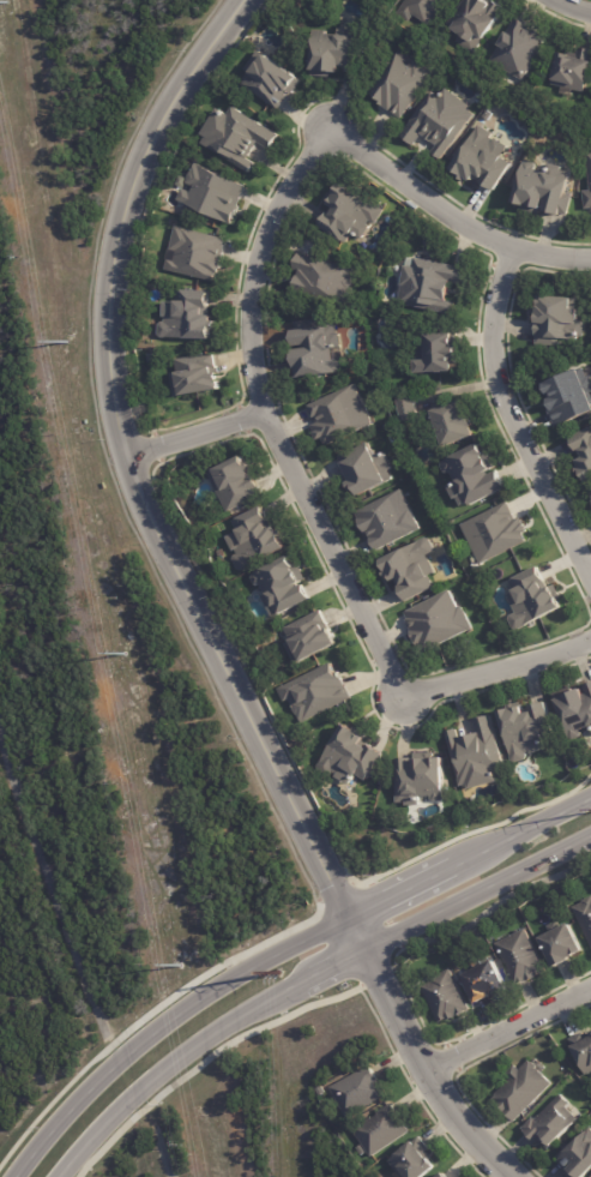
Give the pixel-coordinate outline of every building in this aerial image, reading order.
[(399,12),(408,0),(449,0),(430,25),(416,13),(410,20),(399,12)] [(494,2),(495,0),(507,8),(502,14),(503,14),(487,37),(475,53),(458,41),(464,32),(459,29),(458,30),(450,24),(467,0),(491,0),(494,2)] [(519,17),(531,24),(530,26),(535,30),(536,28),(542,31),(542,32),(549,37),(544,46),(543,46),(523,79),(492,60),(518,17),(519,17)] [(357,73),(343,72),(343,66),(340,66),(340,71),(330,71),(330,77),(310,76),(312,68),(313,68),(314,30),(327,30),(327,34),(338,34),(338,29),(362,29),(360,73),(357,73)] [(580,46),(590,48),(590,71),(586,92),(573,89),(573,88),(553,84),(560,50),(577,54),(579,46),(580,46)] [(266,53),(300,77),(300,78),(302,80),(294,94),(289,90),(287,95),(289,96),(281,109),(245,84),(246,82),(246,79),(251,72),(252,72),(247,68),(260,50),(266,54),(266,53)] [(399,53),(409,60),(408,62),(414,66),(418,59),(421,61),(422,61),(427,65),(428,67),(435,72),(403,119),(379,101),(381,98),(372,92),(399,53)] [(452,90),(472,106),(470,109),(476,114),(471,120),(444,158),(434,152),(439,145),(423,133),(415,145),(402,136),(433,91),(441,97),(448,88),(452,90)] [(270,149),(259,142),(249,158),(257,163),(251,173),(210,146),(209,148),(203,143),(207,137),(204,133),(219,107),(230,114),(235,106),(279,134),(270,149)] [(484,115),(488,109),(494,114),(489,120),(484,115)] [(492,134),(493,134),(490,138),(494,140),(495,139),(508,148),(502,157),(505,158),(503,160),(512,166),(495,191),(481,182),(475,179),(474,181),(469,178),(466,182),(458,176),(460,174),(453,168),(477,132),(475,131),(480,125),(492,134)] [(582,190),(583,209),(590,208),(590,152),(585,153),(588,190),(582,190)] [(536,168),(535,170),(547,173),(549,164),(562,168),(561,170),(571,173),(566,196),(572,197),(567,215),(561,214),(560,216),(544,211),(545,206),(544,206),(543,210),(541,209),(539,216),(521,211),(523,205),(514,203),(524,163),(526,162),(533,163),(536,167),(536,168)] [(247,187),(241,198),(243,199),(240,206),(241,206),(234,223),(188,203),(188,204),(179,199),(185,188),(193,192),(195,186),(188,182),(189,180),(188,180),(193,170),(197,163),(247,186),(247,187)] [(385,212),(378,223),(373,220),(370,224),(373,226),(364,239),(356,233),(355,234),(349,242),(322,226),(327,217),(334,205),(327,200),(336,190),(338,192),(344,184),(379,205),(386,210),(385,212)] [(420,208),(418,210),(409,203),(410,202),(420,208)] [(225,240),(224,245),(227,245),(224,258),(225,258),(222,274),(218,274),(217,281),(167,269),(169,259),(175,260),(177,251),(171,250),(177,226),(185,228),(227,239),(225,240)] [(301,253),(358,270),(356,276),(357,280),(355,289),(357,289),(351,308),(345,307),(345,306),(295,292),(301,271),(295,269),(300,253),(301,253)] [(420,258),(451,264),(451,265),(470,269),(468,284),(452,282),(448,301),(457,302),(456,313),(440,311),(440,313),(436,313),(438,311),(411,305),(411,306),(400,304),(406,265),(415,266),(416,258),(420,258)] [(186,290),(211,292),(210,316),(213,316),(213,320),(217,322),(217,330),(215,330),(213,338),(169,337),(169,338),(163,337),(159,335),(161,324),(163,322),(167,322),(167,317),(165,317),(165,301),(177,301),(177,290),(186,290)] [(580,299),(578,322),(586,322),(585,340),(560,338),(559,346),(536,344),(536,336),(535,336),(536,323),(538,323),(538,314),(533,313),(533,304),(541,305),(541,295),(580,299)] [(314,377),(301,378),(294,379),(291,360),(297,360),(296,350),(307,348),(307,344),(296,347),(294,331),(328,326),(328,325),(337,323),(339,334),(342,332),(344,348),(336,349),(336,352),(334,352),(336,360),(339,360),(342,361),(343,370),(340,372),(314,377)] [(456,328),(456,332),(459,332),(459,338),(457,338),(457,346),(456,346),(456,347),(460,347),(460,364),(457,364),(457,371),(433,372),(433,373),(420,373),(420,360),(429,360),(429,335),(435,334),(435,326),(456,325),(456,328)] [(149,354),(157,353),(158,362),(150,364),(149,354)] [(217,354),(219,368),(217,368),(218,374),(221,373),(223,382),(222,382),(223,389),(176,398),(171,373),(179,372),(176,360),(216,353),(217,354)] [(590,376),(590,378),(590,392),(590,395),(590,413),(555,426),(548,410),(554,408),(548,394),(549,392),(545,383),(550,382),(550,383),(579,370),(578,368),(583,367),(584,370),(587,377),(590,376)] [(318,437),(313,425),(318,422),(315,419),(309,406),(356,384),(374,424),(327,445),(324,438),(319,440),(318,437)] [(415,395),(420,418),(403,421),(397,398),(414,395),(415,395)] [(469,409),(472,419),(474,419),(477,426),(475,427),(477,436),(447,446),(439,424),(432,427),(427,413),(435,410),(435,412),(465,401),(469,409)] [(572,438),(590,428),(590,484),(586,474),(584,476),(579,468),(584,466),(581,461),(587,458),(584,451),(580,454),(572,438)] [(490,452),(499,467),(489,472),(490,474),(499,470),(507,487),(472,505),(471,502),(463,505),(459,498),(457,499),(451,486),(459,481),(454,472),(451,473),(446,472),(444,466),(444,463),(482,443),(487,451),(489,449),(490,452)] [(361,497),(358,490),(354,492),(350,484),(352,481),(349,474),(348,474),(339,457),(362,445),(366,452),(373,449),(378,457),(386,452),(393,469),(391,470),(396,480),(390,482),(390,484),(361,497)] [(252,463),(254,468),(251,469),(254,476),(255,476),(260,487),(264,494),(229,511),(210,473),(245,456),(247,462),(251,460),(252,463)] [(405,493),(422,529),(417,532),(416,532),(378,551),(368,533),(367,533),(362,526),(362,527),(355,512),(403,488),(405,493)] [(509,503),(517,517),(514,518),(515,521),(523,517),(525,524),(526,523),(530,532),(525,535),(529,541),(482,564),(463,524),(509,502),(509,503)] [(264,509),(273,529),(277,528),(279,533),(283,530),(287,539),(284,541),(288,548),(243,571),(239,570),(234,560),(235,557),(239,554),(237,551),(235,551),(228,536),(239,532),(234,521),(263,506),(264,509)] [(408,601),(398,581),(394,582),(392,576),(387,578),(379,563),(422,541),(422,540),(428,538),(432,539),(436,548),(435,552),(429,556),(438,572),(433,576),(434,578),(433,578),(436,587),(408,601)] [(301,564),(308,580),(303,582),(304,583),(294,588),(295,591),(307,586),(313,600),(275,619),(264,597),(269,595),(264,586),(260,587),(257,586),(254,578),(254,576),(291,558),(295,564),(300,562),(301,564)] [(539,568),(547,582),(549,589),(556,586),(562,597),(560,599),(566,608),(542,620),(542,619),(519,630),(515,629),(511,620),(512,615),(518,613),(509,595),(517,591),(511,581),(539,566),(539,568)] [(418,643),(412,632),(414,631),(408,620),(409,619),(406,613),(452,590),(460,608),(464,607),(476,630),(471,631),(426,653),(422,645),(420,647),(418,643)] [(322,612),(332,630),(337,637),(336,637),(339,645),(303,663),(302,662),(296,665),(285,644),(293,641),(287,629),(321,611),(322,612)] [(342,673),(352,698),(303,722),(301,716),(297,714),(296,710),(295,708),(291,699),(287,701),(281,689),(333,662),(338,673),(340,672),(342,673)] [(586,685),(590,683),(590,726),(583,729),(584,733),(583,733),(581,735),(575,738),(573,737),(561,708),(555,692),(573,685),(575,692),(585,689),(586,693),(589,692),(586,685)] [(532,753),(531,751),(526,752),(527,756),(525,758),(514,762),(512,759),(509,753),(512,752),(501,713),(508,710),(507,705),(520,702),(523,707),(524,707),(524,709),(547,702),(556,734),(545,737),(545,738),(543,738),(547,749),(532,753)] [(500,780),(501,782),(471,791),(470,785),(462,787),(460,781),(460,780),(447,733),(459,729),(462,739),(480,734),(476,720),(483,717),(484,719),(493,716),(507,768),(497,770),(500,780)] [(358,728),(369,735),(362,745),(368,747),(370,744),(385,753),(367,781),(360,776),(358,776),(356,775),(349,785),(337,776),(338,774),(333,771),(332,774),(319,767),(346,725),(352,728),(355,726),(358,728)] [(446,761),(447,803),(434,803),(434,797),(422,797),(422,806),(409,806),(409,803),(399,804),(398,759),(414,759),(414,764),(416,764),(416,755),(435,753),(436,761),(446,761)] [(584,901),(590,897),(590,941),(574,908),(585,902),(584,901)] [(569,962),(557,968),(554,960),(553,960),(542,939),(553,933),(549,926),(559,920),(563,929),(572,925),(585,951),(571,959),(572,961),(569,962)] [(535,980),(530,983),(529,980),(517,986),(509,971),(512,969),(508,963),(507,965),(496,944),(526,930),(548,973),(535,980)] [(481,960),(484,967),(495,961),(509,991),(501,996),(500,995),(496,997),(494,993),(493,995),(493,996),(478,1003),(465,975),(474,972),(470,963),(480,957),(481,960)] [(451,969),(471,1010),(457,1017),(458,1019),(451,1022),(450,1020),(441,1025),(422,986),(432,983),(429,978),(439,974),(439,975),(451,969)] [(587,1037),(590,1035),(590,1075),(589,1076),(571,1040),(585,1033),(587,1037)] [(535,1065),(553,1085),(515,1123),(507,1115),(499,1105),(500,1105),(495,1100),(497,1098),(496,1095),(512,1081),(506,1075),(515,1065),(520,1071),(530,1062),(535,1065)] [(373,1067),(385,1089),(384,1091),(386,1095),(348,1116),(332,1086),(372,1064),(373,1067)] [(316,1089),(324,1086),(327,1092),(320,1095),(316,1089)] [(542,1142),(541,1141),(537,1145),(525,1131),(526,1131),(524,1129),(535,1118),(537,1121),(562,1095),(572,1104),(567,1107),(581,1122),(551,1152),(542,1142)] [(393,1104),(411,1130),(373,1158),(354,1129),(392,1103),(393,1104)] [(590,1176),(569,1176),(567,1175),(569,1173),(559,1161),(560,1160),(557,1158),(569,1145),(572,1147),(590,1128),(590,1176)] [(439,1166),(425,1176),(405,1176),(391,1160),(421,1136),(422,1137),(430,1148),(426,1152),(430,1159),(432,1158),(439,1166)]
